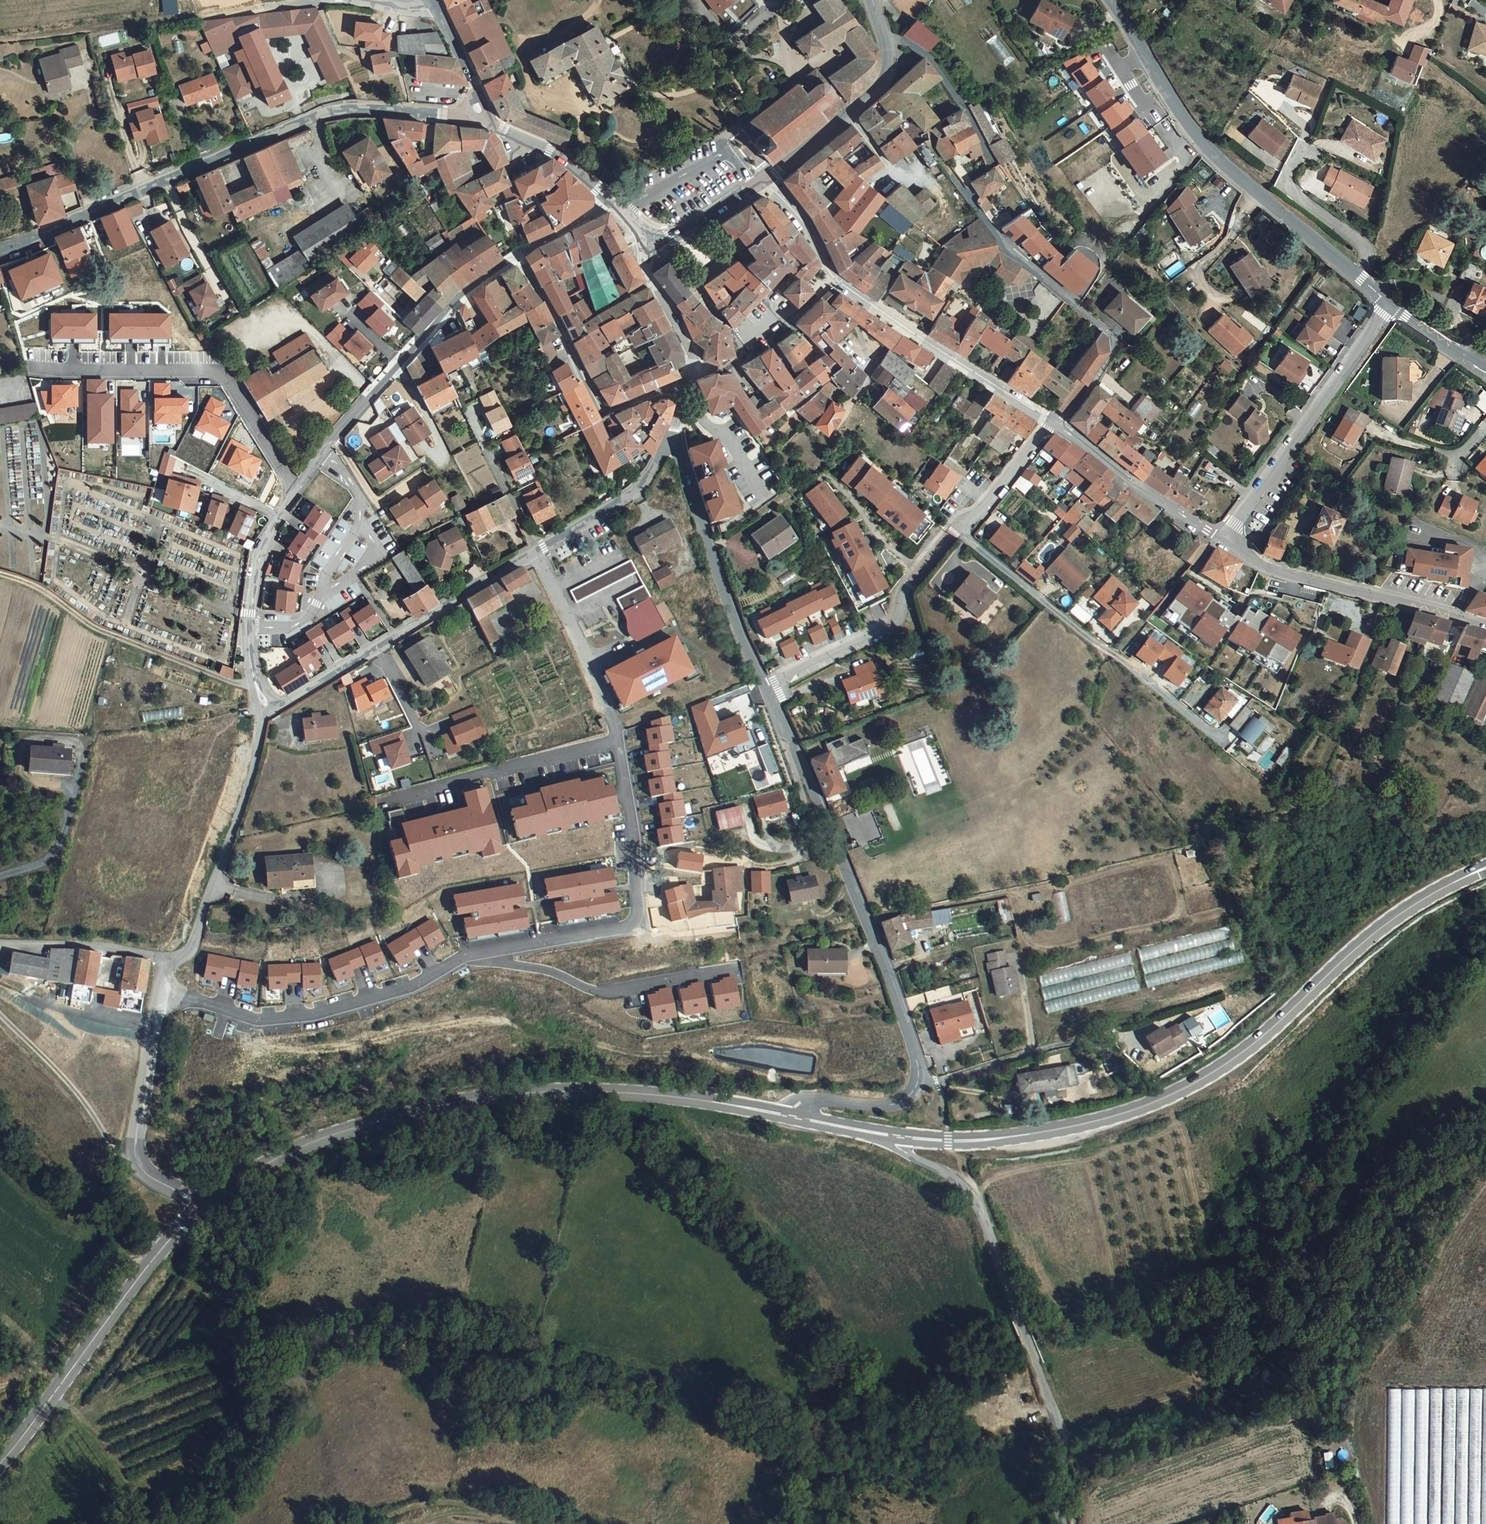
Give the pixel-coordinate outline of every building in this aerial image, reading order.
[(176,13),(175,0),(161,0),(161,13),(176,13)] [(482,0),(476,0),(468,4),(466,0),(438,0),(445,15),(451,29),(452,30),(488,12),(487,11),(482,0)] [(713,11),(716,14),(732,31),(734,33),(736,34),(746,25),(743,22),(759,7),(753,1),(752,0),(705,0),(713,11)] [(877,49),(845,8),(839,0),(819,0),(813,4),(825,21),(811,31),(794,42),(807,60),(814,55),(824,48),(842,37),(845,35),(862,59),(877,49)] [(1282,13),(1290,0),(1263,0),(1282,13)] [(1331,2),(1356,12),(1354,16),(1363,21),(1366,16),(1367,17),(1374,2),(1368,0),(1332,0),(1331,2)] [(1387,8),(1383,17),(1400,25),(1412,0),(1391,0),(1387,8)] [(1032,21),(1048,30),(1049,27),(1065,36),(1075,19),(1043,2),(1032,21)] [(1383,17),(1387,8),(1374,2),(1367,17),(1375,21),(1380,23),(1383,17)] [(263,34),(257,36),(258,39),(299,33),(296,26),(313,17),(310,10),(272,13),(274,24),(266,25),(266,28),(263,34)] [(508,51),(488,12),(452,30),(464,53),(487,41),(495,58),(495,59),(496,59),(508,51)] [(221,19),(232,38),(253,29),(257,36),(263,34),(266,28),(266,25),(274,24),(272,13),(221,19)] [(1375,21),(1367,17),(1366,16),(1363,21),(1373,25),(1375,21)] [(313,17),(296,26),(299,33),(309,50),(304,53),(308,61),(313,59),(326,83),(344,74),(313,17)] [(907,29),(903,33),(928,49),(938,38),(917,19),(916,18),(907,29)] [(232,38),(221,19),(199,21),(216,58),(225,54),(236,48),(232,38)] [(1470,45),(1485,50),(1485,26),(1477,23),(1470,45)] [(361,51),(383,53),(385,37),(375,36),(375,28),(351,26),(349,41),(362,43),(361,51)] [(561,45),(528,62),(538,82),(571,65),(594,105),(626,87),(599,38),(593,27),(561,45)] [(1063,41),(1065,36),(1049,27),(1048,30),(1046,32),(1063,41)] [(257,36),(253,29),(232,38),(236,48),(266,106),(288,96),(259,41),(258,39),(257,36)] [(858,61),(862,59),(845,35),(842,37),(858,61)] [(450,59),(439,36),(419,37),(421,57),(450,59)] [(421,57),(419,37),(393,38),(393,48),(393,52),(400,52),(401,55),(411,56),(421,57)] [(1010,55),(998,39),(989,47),(1001,62),(1010,55)] [(503,73),(496,59),(495,59),(495,58),(487,41),(464,53),(479,85),(503,73)] [(1430,50),(1414,45),(1408,60),(1423,66),(1430,50)] [(1470,45),(1469,50),(1485,54),(1485,50),(1470,45)] [(62,71),(72,68),(66,48),(56,51),(58,58),(37,63),(46,91),(66,85),(62,71)] [(124,51),(112,55),(117,73),(129,70),(130,76),(140,73),(140,76),(155,72),(149,49),(134,53),(135,56),(127,59),(124,51)] [(876,67),(877,49),(862,59),(858,61),(831,79),(847,101),(871,82),(875,76),(876,67)] [(396,54),(394,54),(383,53),(361,51),(358,51),(360,59),(367,58),(371,75),(389,71),(386,59),(397,58),(396,54)] [(515,66),(508,51),(496,59),(503,73),(515,66)] [(1073,90),(1097,73),(1088,61),(1090,59),(1085,51),(1064,60),(1075,76),(1067,81),(1073,90)] [(225,54),(216,58),(220,66),(229,61),(225,54)] [(450,59),(421,57),(411,56),(413,80),(464,85),(462,81),(459,74),(450,59)] [(921,58),(877,99),(888,111),(880,118),(879,118),(889,129),(899,122),(910,113),(923,128),(925,127),(927,125),(936,119),(918,96),(914,92),(932,77),(936,82),(939,79),(938,75),(935,72),(926,61),(922,57),(921,58)] [(1415,65),(1397,58),(1390,74),(1408,82),(1415,65)] [(237,64),(223,70),(236,99),(250,93),(237,64)] [(129,70),(117,73),(119,79),(130,76),(129,70)] [(759,154),(767,164),(769,162),(827,116),(835,110),(841,105),(827,88),(823,82),(813,70),(799,81),(739,130),(748,141),(746,142),(748,144),(750,142),(754,147),(758,152),(755,154),(757,156),(759,154)] [(212,73),(179,86),(185,104),(219,91),(212,73)] [(510,87),(503,73),(479,85),(486,100),(510,88),(510,87)] [(1086,92),(1097,106),(1112,94),(1115,93),(1114,92),(1104,79),(1102,80),(1098,74),(1084,85),(1088,90),(1086,92)] [(1293,76),(1285,95),(1286,96),(1295,100),(1313,107),(1321,87),(1293,76)] [(914,92),(918,96),(936,82),(932,77),(914,92)] [(542,121),(523,112),(510,88),(486,100),(497,121),(532,137),(542,121)] [(364,94),(355,94),(358,101),(362,101),(368,102),(364,94)] [(1097,106),(1112,128),(1128,116),(1134,111),(1127,102),(1121,107),(1112,94),(1097,106)] [(1286,96),(1284,101),(1293,104),(1295,100),(1286,96)] [(135,113),(150,108),(158,106),(156,98),(128,105),(130,114),(135,113)] [(972,106),(968,108),(974,118),(986,138),(991,147),(997,157),(1000,163),(1009,157),(999,140),(998,140),(995,142),(992,137),(995,136),(976,104),(972,106)] [(876,141),(890,159),(891,161),(915,145),(899,122),(889,129),(879,118),(880,118),(869,106),(858,116),(859,123),(867,132),(869,131),(876,141)] [(138,122),(130,125),(135,141),(146,137),(148,141),(160,137),(156,126),(164,123),(160,113),(152,116),(150,108),(135,113),(138,122)] [(952,133),(969,124),(967,119),(963,113),(960,110),(947,118),(941,131),(948,141),(949,141),(954,139),(952,133)] [(723,126),(731,120),(725,113),(718,118),(723,126)] [(1133,122),(1128,116),(1112,128),(1126,147),(1148,132),(1138,119),(1133,122)] [(375,117),(374,117),(382,132),(387,132),(389,140),(389,141),(403,141),(402,121),(396,121),(375,117)] [(939,122),(931,129),(936,137),(941,131),(947,118),(941,121),(939,122)] [(1351,119),(1349,124),(1360,131),(1363,126),(1351,119)] [(404,122),(402,121),(403,141),(406,141),(416,142),(416,139),(419,139),(420,124),(404,122)] [(532,137),(558,148),(566,133),(542,121),(532,137)] [(1262,121),(1248,138),(1272,157),(1285,140),(1262,121)] [(160,137),(148,141),(149,144),(169,137),(164,123),(156,126),(160,137)] [(852,144),(861,136),(851,123),(841,131),(852,144)] [(947,142),(936,145),(936,148),(936,150),(938,151),(945,160),(956,153),(966,148),(968,152),(971,158),(982,152),(981,146),(980,141),(977,137),(971,127),(969,124),(952,133),(954,139),(949,141),(948,141),(947,142)] [(1349,124),(1340,139),(1372,158),(1384,138),(1363,126),(1360,131),(1349,124)] [(404,166),(411,177),(435,165),(432,158),(445,156),(460,154),(460,153),(457,130),(436,127),(435,126),(432,157),(416,160),(406,141),(403,141),(389,141),(389,143),(404,166)] [(286,140),(290,148),(313,138),(309,129),(286,139),(286,140)] [(480,133),(457,130),(460,153),(478,152),(478,154),(484,152),(492,172),(499,168),(506,166),(496,144),(488,135),(480,133)] [(841,131),(826,143),(838,155),(852,144),(841,131)] [(936,142),(936,145),(947,142),(948,141),(941,131),(936,137),(937,138),(936,142)] [(1126,147),(1123,149),(1140,172),(1164,155),(1148,132),(1126,147)] [(345,151),(355,168),(359,166),(370,184),(377,180),(390,172),(369,136),(345,151)] [(1003,137),(999,140),(1009,157),(1013,155),(1003,137)] [(303,177),(290,148),(286,140),(267,148),(283,185),(303,177)] [(924,141),(915,145),(930,168),(938,162),(930,152),(929,140),(924,141)] [(838,155),(826,143),(813,153),(825,166),(839,180),(844,186),(833,199),(842,206),(862,224),(879,203),(883,206),(888,201),(883,197),(875,189),(863,178),(851,167),(838,155)] [(283,185),(267,148),(265,148),(245,157),(257,183),(261,194),(272,190),(283,185)] [(966,148),(956,153),(959,157),(968,152),(966,148)] [(460,154),(445,156),(455,174),(467,170),(460,153),(460,154)] [(825,166),(813,153),(799,165),(795,168),(806,181),(810,177),(825,166)] [(863,178),(883,164),(875,153),(851,167),(863,178)] [(432,158),(435,165),(448,195),(455,192),(461,189),(459,182),(470,177),(467,170),(455,174),(445,156),(432,158)] [(55,161),(21,173),(24,182),(59,172),(55,161)] [(549,162),(535,170),(546,188),(547,189),(552,184),(562,174),(561,173),(553,163),(551,162),(549,162)] [(380,185),(377,180),(370,184),(359,166),(355,168),(352,170),(365,193),(380,185)] [(994,167),(990,170),(989,171),(972,183),(972,184),(981,196),(981,197),(983,196),(1003,182),(994,167)] [(519,227),(523,236),(527,243),(555,229),(592,205),(593,196),(580,181),(566,168),(561,173),(562,174),(552,184),(556,188),(550,193),(547,189),(546,188),(532,195),(534,200),(538,206),(520,214),(522,220),(517,223),(519,227)] [(806,181),(795,168),(782,179),(810,214),(823,202),(806,181)] [(205,174),(197,177),(215,214),(233,206),(229,196),(217,169),(205,174)] [(481,179),(477,181),(486,199),(500,191),(507,187),(500,170),(481,179)] [(534,171),(512,184),(519,198),(521,201),(532,195),(546,188),(535,170),(534,171)] [(70,171),(51,177),(56,191),(75,185),(70,171)] [(1323,182),(1332,187),(1338,175),(1329,171),(1323,182)] [(1332,187),(1329,193),(1336,196),(1338,194),(1363,207),(1372,188),(1340,171),(1339,173),(1338,175),(1332,187)] [(893,174),(875,189),(883,197),(901,183),(893,174)] [(16,175),(0,180),(0,190),(19,184),(16,175)] [(51,177),(25,185),(37,223),(39,222),(64,214),(56,191),(51,177)] [(472,183),(470,177),(459,182),(461,189),(472,183)] [(175,185),(178,193),(188,188),(185,181),(175,185)] [(472,183),(461,189),(455,192),(472,218),(490,208),(486,199),(477,181),(472,183)] [(257,183),(229,196),(233,206),(246,201),(261,194),(257,183)] [(883,197),(888,201),(912,221),(935,203),(923,189),(913,197),(901,183),(883,197)] [(512,184),(507,187),(500,191),(506,205),(514,202),(519,198),(512,184)] [(1188,187),(1167,210),(1190,243),(1214,228),(1206,215),(1202,217),(1192,202),(1197,198),(1188,187)] [(261,194),(246,201),(251,213),(277,202),(272,190),(261,194)] [(754,200),(751,202),(779,243),(795,230),(790,222),(789,220),(781,213),(772,202),(769,199),(766,198),(764,196),(762,196),(760,196),(757,197),(754,200)] [(989,204),(983,196),(981,197),(981,196),(978,199),(977,200),(978,202),(980,205),(981,208),(982,209),(986,206),(989,204)] [(521,201),(519,198),(514,202),(517,208),(523,205),(521,201)] [(523,205),(517,208),(520,214),(538,206),(534,200),(523,205)] [(502,207),(503,211),(510,226),(517,223),(522,220),(520,214),(517,208),(514,202),(506,205),(502,207)] [(810,214),(824,241),(842,232),(830,217),(828,215),(823,202),(810,214)] [(748,204),(736,212),(747,227),(738,234),(746,247),(766,231),(748,204)] [(830,217),(842,232),(849,228),(856,232),(862,224),(842,206),(830,217)] [(349,207),(296,240),(308,258),(360,224),(349,207)] [(108,215),(101,218),(115,253),(126,248),(124,245),(137,239),(125,208),(108,215)] [(613,284),(609,287),(615,297),(643,279),(637,268),(628,251),(620,234),(616,226),(607,212),(594,219),(572,229),(574,239),(575,243),(575,246),(576,249),(580,258),(581,260),(598,251),(599,250),(590,234),(591,233),(592,234),(599,230),(603,237),(612,256),(611,260),(621,280),(613,284)] [(736,212),(720,223),(733,238),(738,234),(747,227),(736,212)] [(1027,237),(1034,230),(1018,215),(1001,229),(1012,240),(1021,232),(1027,237)] [(979,222),(977,219),(966,227),(973,236),(964,237),(959,232),(946,242),(954,249),(958,245),(969,254),(976,244),(995,259),(1001,263),(1004,266),(1008,270),(1004,275),(1009,279),(1018,284),(1027,270),(1013,260),(1009,258),(1009,257),(1005,257),(1002,257),(1001,257),(999,258),(992,255),(993,250),(996,238),(995,238),(990,231),(986,224),(985,223),(979,222)] [(163,246),(172,262),(188,253),(170,220),(152,230),(161,247),(163,246)] [(482,228),(479,223),(473,227),(476,231),(482,228)] [(73,229),(55,236),(71,275),(95,266),(79,227),(73,229)] [(842,232),(824,241),(833,260),(838,271),(850,261),(845,250),(859,239),(864,236),(856,232),(849,228),(842,232)] [(574,239),(572,229),(572,230),(563,235),(561,236),(568,253),(569,254),(570,262),(578,260),(580,258),(576,249),(575,246),(575,243),(574,239)] [(800,259),(797,262),(802,267),(814,251),(808,245),(805,240),(799,231),(797,229),(795,230),(779,243),(776,246),(776,247),(789,264),(794,258),(796,256),(800,259)] [(1451,243),(1426,230),(1415,252),(1430,259),(1431,256),(1442,261),(1451,243)] [(776,246),(766,231),(746,247),(755,258),(760,261),(776,247),(776,246)] [(1056,253),(1034,231),(1020,244),(1031,255),(1037,249),(1042,254),(1049,261),(1043,268),(1073,291),(1083,278),(1083,277),(1093,265),(1079,253),(1074,249),(1071,247),(1062,258),(1056,253)] [(465,284),(475,277),(464,258),(455,245),(453,246),(449,248),(440,233),(428,241),(438,257),(437,258),(458,289),(465,284)] [(489,266),(502,257),(497,251),(491,241),(487,235),(460,250),(451,235),(450,236),(455,245),(464,258),(475,277),(483,271),(489,266)] [(447,237),(453,246),(455,245),(450,236),(447,237)] [(547,243),(540,248),(549,262),(553,269),(556,277),(558,279),(572,274),(571,269),(570,262),(569,254),(568,253),(561,236),(547,243)] [(871,240),(864,236),(859,239),(866,247),(873,241),(871,240)] [(350,259),(365,273),(377,259),(372,255),(379,247),(370,239),(364,247),(362,245),(350,259)] [(882,246),(873,241),(866,247),(852,260),(863,271),(867,266),(870,262),(877,253),(882,246)] [(954,249),(946,242),(941,246),(942,247),(928,270),(924,271),(913,265),(910,262),(904,271),(902,274),(918,281),(915,284),(898,274),(887,290),(904,301),(903,303),(911,309),(912,307),(929,317),(940,300),(939,299),(952,278),(961,263),(967,266),(977,264),(983,254),(988,256),(990,269),(1008,281),(1009,279),(1004,275),(1008,270),(1004,266),(1001,263),(995,259),(976,244),(969,254),(958,245),(954,249)] [(167,265),(172,262),(163,246),(161,247),(157,249),(167,265)] [(892,253),(882,246),(877,253),(887,260),(887,259),(888,258),(892,253)] [(768,288),(773,282),(784,269),(789,264),(776,247),(760,261),(755,258),(744,266),(755,276),(768,288)] [(537,249),(526,257),(534,270),(549,262),(540,248),(537,249)] [(1037,249),(1031,255),(1036,259),(1042,254),(1037,249)] [(26,262),(8,269),(22,299),(63,281),(49,251),(26,262)] [(595,310),(615,297),(609,287),(613,284),(605,265),(598,251),(581,260),(580,258),(578,260),(580,266),(581,270),(587,285),(589,290),(595,310)] [(797,262),(794,258),(789,264),(784,269),(794,277),(787,282),(792,287),(801,279),(805,283),(808,280),(820,266),(814,251),(802,267),(797,262)] [(278,287),(306,269),(295,253),(267,271),(278,287)] [(893,253),(892,253),(888,258),(893,261),(898,256),(893,253)] [(1252,254),(1233,266),(1252,296),(1275,281),(1266,267),(1262,270),(1252,254)] [(448,298),(458,289),(437,258),(411,279),(440,307),(448,298)] [(1474,263),(1467,259),(1458,275),(1466,279),(1474,263)] [(423,327),(440,307),(411,279),(392,260),(383,269),(419,303),(408,315),(403,320),(416,334),(423,327)] [(755,276),(744,266),(743,267),(737,260),(725,269),(731,276),(726,280),(731,286),(733,285),(738,290),(739,291),(755,276)] [(850,261),(838,271),(853,284),(860,276),(863,271),(852,260),(851,261),(850,261)] [(910,262),(905,260),(900,268),(904,271),(910,262)] [(553,269),(549,262),(534,270),(541,286),(542,285),(556,277),(553,269)] [(653,273),(675,305),(690,293),(668,262),(653,273)] [(860,276),(853,284),(862,291),(875,273),(880,268),(870,262),(867,266),(863,271),(860,276)] [(961,263),(952,278),(958,282),(967,266),(961,263)] [(1484,291),(1485,288),(1477,283),(1484,268),(1474,263),(1466,279),(1472,283),(1461,304),(1485,316),(1485,292),(1484,291)] [(502,276),(502,277),(512,292),(525,283),(515,265),(502,276)] [(875,273),(862,291),(876,300),(878,299),(889,283),(895,276),(880,268),(875,273)] [(703,285),(715,303),(728,293),(726,290),(731,286),(726,280),(731,276),(725,269),(703,285)] [(203,273),(184,283),(190,292),(192,291),(196,299),(206,315),(220,307),(215,299),(217,297),(203,273)] [(316,283),(320,289),(336,278),(332,273),(316,283)] [(768,288),(755,276),(739,291),(739,294),(736,296),(735,295),(733,297),(735,299),(734,301),(735,302),(745,314),(747,312),(768,288)] [(558,279),(556,277),(542,285),(547,295),(558,312),(559,312),(571,304),(567,296),(558,279)] [(346,292),(336,278),(320,289),(310,295),(320,310),(346,292)] [(492,298),(503,315),(514,307),(497,279),(490,283),(485,287),(492,298)] [(792,287),(787,282),(779,289),(795,305),(796,305),(812,291),(808,286),(810,283),(808,280),(805,283),(801,279),(792,287)] [(519,302),(533,293),(525,283),(512,292),(519,302)] [(589,290),(587,285),(577,291),(580,295),(589,290)] [(473,297),(491,322),(503,315),(492,298),(485,287),(473,297)] [(595,315),(596,317),(601,324),(623,314),(654,299),(648,289),(595,315)] [(366,322),(381,336),(393,323),(379,309),(384,304),(371,291),(359,304),(371,316),(366,322)] [(571,304),(582,299),(580,295),(577,291),(567,296),(571,304)] [(795,324),(804,333),(811,338),(818,331),(815,328),(821,321),(834,309),(827,303),(833,297),(832,294),(828,292),(822,298),(801,318),(795,324)] [(538,299),(533,293),(519,302),(520,304),(525,312),(541,303),(538,299)] [(690,293),(675,305),(682,312),(680,313),(693,339),(699,331),(693,324),(684,314),(698,302),(690,293)] [(721,312),(735,302),(734,301),(731,297),(728,293),(715,303),(721,312)] [(856,322),(863,327),(874,316),(841,293),(833,303),(837,306),(853,325),(856,322)] [(1122,295),(1109,310),(1134,333),(1148,318),(1122,295)] [(203,317),(206,315),(196,299),(193,300),(203,317)] [(590,313),(582,299),(571,304),(579,320),(590,313)] [(661,314),(654,299),(623,314),(601,324),(595,327),(606,342),(616,336),(619,341),(622,339),(629,333),(636,328),(642,324),(648,320),(661,314)] [(1321,301),(1308,321),(1329,336),(1334,329),(1330,327),(1335,321),(1339,314),(1321,301)] [(707,312),(698,302),(684,314),(693,324),(707,312)] [(745,314),(735,302),(721,312),(729,324),(730,326),(732,327),(733,327),(738,322),(741,318),(745,314)] [(525,312),(520,304),(514,307),(503,315),(491,322),(500,335),(529,318),(536,329),(551,321),(543,306),(541,303),(525,312)] [(464,304),(458,310),(467,331),(469,336),(477,331),(464,304)] [(579,320),(571,304),(559,312),(568,330),(573,341),(587,335),(585,332),(582,324),(580,322),(579,320)] [(837,306),(834,309),(821,321),(827,329),(821,335),(829,345),(833,342),(853,325),(837,306)] [(989,318),(977,309),(972,316),(984,324),(989,318)] [(51,313),(51,338),(73,337),(96,337),(96,312),(51,313)] [(110,312),(110,338),(131,338),(170,338),(170,312),(110,312)] [(699,331),(703,335),(717,321),(707,312),(693,324),(699,331)] [(612,346),(610,347),(606,350),(604,352),(601,354),(600,355),(603,359),(607,367),(619,360),(616,356),(651,339),(670,329),(661,314),(648,320),(642,324),(636,328),(629,333),(622,339),(619,341),(616,343),(612,346)] [(891,328),(874,316),(863,327),(889,347),(899,334),(891,328)] [(928,332),(927,334),(938,340),(947,327),(962,336),(967,329),(965,328),(964,327),(962,329),(939,316),(928,332)] [(965,357),(975,340),(984,324),(972,316),(965,328),(967,329),(962,336),(954,349),(965,357)] [(596,317),(582,324),(585,332),(595,327),(601,324),(596,317)] [(1012,335),(989,318),(984,324),(975,340),(1000,355),(1001,354),(1011,337),(1012,335)] [(1225,318),(1209,333),(1235,359),(1245,348),(1250,353),(1257,345),(1242,331),(1240,333),(1225,318)] [(555,335),(557,333),(551,321),(536,329),(543,340),(544,342),(549,339),(550,338),(553,337),(555,335)] [(717,321),(703,335),(712,345),(706,351),(703,361),(715,365),(716,367),(720,367),(735,357),(728,328),(717,321)] [(827,329),(821,321),(815,328),(818,331),(811,338),(819,346),(826,355),(829,352),(840,366),(846,373),(853,364),(833,342),(829,345),(821,335),(827,329)] [(1308,321),(1295,341),(1313,353),(1317,346),(1322,340),(1325,342),(1329,336),(1308,321)] [(477,331),(469,336),(476,351),(483,347),(500,335),(491,322),(477,331)] [(360,359),(372,346),(357,331),(353,336),(340,323),(326,337),(339,350),(345,344),(360,359)] [(595,327),(585,332),(587,335),(597,351),(608,344),(606,342),(595,327)] [(947,327),(938,340),(954,349),(962,336),(947,327)] [(673,335),(670,329),(651,339),(655,346),(648,349),(652,356),(644,360),(648,369),(663,362),(664,364),(669,362),(673,367),(674,366),(684,362),(683,358),(682,354),(677,343),(673,335)] [(435,337),(428,344),(443,372),(478,355),(476,351),(469,336),(467,331),(464,333),(446,341),(441,330),(435,337)] [(712,345),(703,335),(699,331),(693,339),(706,351),(712,345)] [(1013,371),(1006,382),(1018,389),(1028,396),(1040,381),(1063,397),(1057,406),(1065,412),(1079,394),(1083,390),(1088,382),(1098,366),(1108,349),(1108,336),(1101,331),(1069,373),(1069,374),(1065,379),(1056,371),(1029,348),(1028,350),(1018,363),(1013,371)] [(277,359),(243,380),(268,418),(292,404),(286,395),(330,370),(323,358),(317,347),(315,348),(306,332),(274,352),(277,359)] [(811,349),(800,336),(791,333),(783,339),(777,343),(793,365),(801,358),(810,351),(811,349)] [(1019,333),(1015,338),(1021,342),(1029,348),(1032,342),(1019,333)] [(899,334),(889,347),(887,351),(891,354),(894,350),(922,366),(929,356),(931,358),(934,355),(928,351),(923,348),(910,341),(899,334)] [(597,351),(587,335),(573,341),(577,348),(583,363),(600,355),(599,352),(597,351)] [(1011,337),(1001,354),(1003,356),(1004,353),(1018,363),(1028,350),(1014,340),(1011,337)] [(1015,338),(1014,340),(1028,350),(1029,348),(1021,342),(1015,338)] [(544,342),(543,340),(534,344),(535,349),(540,348),(544,355),(552,369),(561,363),(549,339),(544,342)] [(483,347),(476,351),(478,355),(479,357),(486,353),(483,347)] [(540,348),(535,349),(529,351),(534,359),(544,355),(540,348)] [(792,402),(796,406),(806,398),(803,394),(793,380),(787,371),(770,348),(765,352),(759,356),(774,376),(782,387),(772,395),(774,397),(784,409),(792,402)] [(818,361),(810,351),(801,358),(809,368),(818,361)] [(887,351),(877,363),(905,384),(914,373),(891,354),(887,351)] [(1307,364),(1290,351),(1274,372),(1294,388),(1300,380),(1297,377),(1301,372),(1307,364)] [(822,357),(820,359),(830,375),(840,366),(829,352),(826,355),(822,357)] [(479,357),(483,365),(491,362),(486,353),(479,357)] [(603,359),(600,355),(583,363),(586,368),(590,375),(590,376),(607,367),(603,359)] [(763,383),(774,376),(759,356),(751,360),(742,366),(758,386),(763,383)] [(1409,356),(1387,357),(1387,359),(1384,359),(1383,400),(1403,400),(1403,397),(1406,397),(1406,384),(1407,384),(1407,381),(1409,381),(1409,356)] [(416,358),(406,368),(416,386),(428,380),(416,358)] [(799,375),(809,368),(801,358),(793,365),(799,375)] [(830,375),(820,359),(818,361),(809,368),(820,383),(830,375)] [(621,363),(619,360),(607,367),(610,371),(617,383),(629,378),(621,363)] [(569,369),(564,361),(561,363),(552,369),(555,376),(569,369)] [(680,376),(674,366),(673,367),(669,362),(664,364),(647,372),(657,385),(680,376)] [(877,363),(870,374),(881,383),(900,400),(905,393),(900,389),(902,386),(907,391),(910,388),(905,384),(877,363)] [(836,384),(850,394),(860,379),(862,373),(858,369),(853,364),(846,373),(840,366),(830,375),(832,378),(836,384)] [(930,387),(939,394),(957,370),(947,364),(930,387)] [(998,377),(1006,382),(1013,371),(1005,367),(998,377)] [(820,383),(809,368),(799,375),(798,376),(793,380),(803,394),(820,383)] [(563,390),(576,382),(569,369),(555,376),(563,390)] [(610,404),(626,399),(617,383),(610,371),(593,380),(610,404)] [(454,392),(443,372),(428,380),(416,386),(429,410),(456,396),(454,392)] [(653,387),(657,385),(647,372),(643,374),(642,372),(637,374),(638,376),(635,377),(645,391),(653,387)] [(737,413),(753,436),(764,426),(752,413),(755,411),(749,400),(745,396),(732,373),(728,373),(724,374),(721,374),(715,372),(696,382),(710,415),(715,412),(731,405),(737,413)] [(641,393),(645,391),(635,377),(634,376),(629,378),(617,383),(626,399),(630,397),(641,393)] [(763,383),(772,395),(782,387),(774,376),(763,383)] [(836,384),(832,378),(822,386),(817,390),(823,395),(836,384)] [(106,379),(87,379),(87,444),(114,444),(114,395),(106,395),(106,379)] [(598,419),(599,418),(580,380),(576,382),(563,390),(573,408),(564,412),(570,425),(579,421),(582,427),(583,427),(598,419)] [(1100,382),(1097,386),(1109,396),(1113,391),(1100,382)] [(900,400),(881,383),(868,401),(902,428),(915,412),(900,400)] [(170,384),(154,384),(154,424),(181,424),(181,412),(187,412),(187,399),(170,399),(170,384)] [(52,391),(41,391),(47,414),(65,414),(65,407),(78,407),(78,385),(52,385),(52,391)] [(1096,386),(1095,386),(1078,411),(1070,421),(1085,434),(1096,420),(1098,418),(1096,416),(1099,413),(1098,413),(1100,410),(1114,421),(1124,409),(1109,396),(1097,386),(1096,386)] [(982,406),(992,393),(984,388),(966,413),(974,419),(975,419),(983,407),(982,406)] [(496,389),(481,395),(490,411),(487,415),(497,432),(512,424),(496,389)] [(137,390),(121,390),(122,436),(144,436),(144,403),(137,403),(137,390)] [(806,398),(796,406),(794,407),(807,419),(811,422),(825,433),(841,409),(823,395),(817,390),(806,398)] [(1015,408),(992,393),(982,406),(983,407),(994,413),(979,437),(988,443),(1015,408)] [(1240,395),(1229,410),(1245,421),(1246,429),(1249,431),(1251,439),(1256,443),(1265,441),(1264,438),(1263,432),(1266,426),(1264,417),(1259,413),(1259,412),(1254,408),(1256,405),(1240,395)] [(221,439),(230,424),(219,418),(226,404),(211,396),(193,429),(204,435),(206,431),(221,439)] [(1461,401),(1445,396),(1436,424),(1456,431),(1461,416),(1451,414),(1453,408),(1458,410),(1461,401)] [(665,397),(651,404),(647,412),(654,417),(658,412),(668,420),(672,403),(665,397)] [(754,397),(749,400),(755,411),(752,413),(764,426),(773,418),(762,405),(761,406),(759,403),(754,397)] [(784,409),(774,397),(762,405),(773,418),(784,409)] [(1152,410),(1155,406),(1144,397),(1132,412),(1136,415),(1144,404),(1152,410)] [(647,400),(631,408),(641,421),(647,429),(654,417),(647,412),(651,404),(647,400)] [(36,417),(34,402),(0,408),(0,423),(36,417)] [(792,402),(784,409),(787,413),(794,407),(796,406),(792,402)] [(1143,421),(1145,419),(1152,410),(1144,404),(1136,415),(1143,421)] [(723,420),(737,413),(731,405),(715,412),(718,418),(723,420)] [(411,406),(393,417),(410,443),(428,431),(411,406)] [(630,406),(615,415),(626,431),(629,434),(641,421),(631,408),(630,406)] [(1151,423),(1161,411),(1155,406),(1152,410),(1145,419),(1151,423)] [(1028,417),(1015,408),(988,443),(1003,453),(1017,431),(1023,436),(1035,421),(1028,417)] [(1134,432),(1141,424),(1142,423),(1124,409),(1114,421),(1130,434),(1131,435),(1133,434),(1134,432)] [(1369,421),(1350,410),(1333,439),(1350,449),(1358,434),(1361,435),(1369,421)] [(626,431),(615,415),(613,412),(608,414),(620,434),(626,431)] [(658,412),(654,417),(647,429),(641,421),(629,434),(643,447),(652,455),(668,420),(658,412)] [(621,443),(617,435),(608,439),(598,419),(583,427),(582,427),(590,443),(603,473),(619,463),(611,447),(621,443)] [(1096,443),(1105,433),(1095,423),(1087,435),(1096,443)] [(1147,429),(1141,424),(1134,432),(1140,437),(1147,429)] [(388,428),(371,439),(383,457),(370,467),(380,482),(382,480),(410,461),(388,428)] [(1105,433),(1096,443),(1097,444),(1110,455),(1113,457),(1123,443),(1107,430),(1105,433)] [(629,434),(626,431),(620,434),(617,435),(621,443),(611,447),(619,463),(620,462),(643,447),(629,434)] [(972,436),(965,431),(959,441),(966,445),(972,436)] [(518,434),(500,440),(507,458),(514,477),(533,468),(518,434)] [(1136,436),(1133,434),(1131,435),(1130,434),(1126,439),(1131,442),(1136,436)] [(1071,470),(1086,454),(1055,435),(1044,448),(1058,460),(1050,471),(1057,477),(1066,466),(1071,470)] [(1138,441),(1141,438),(1136,436),(1131,442),(1135,444),(1136,443),(1138,441)] [(232,439),(220,461),(251,477),(259,461),(246,454),(249,448),(232,439)] [(713,440),(686,449),(696,479),(710,522),(723,518),(742,511),(736,495),(735,491),(718,439),(713,440)] [(1131,442),(1126,439),(1123,443),(1131,449),(1135,444),(1131,442)] [(1123,443),(1113,457),(1121,464),(1131,471),(1141,456),(1131,449),(1123,443)] [(1141,456),(1142,457),(1152,465),(1158,455),(1147,448),(1141,456)] [(176,458),(165,453),(159,473),(170,475),(176,458)] [(1106,471),(1086,454),(1071,470),(1066,476),(1078,486),(1076,488),(1085,494),(1106,471)] [(859,456),(843,473),(855,482),(858,478),(869,487),(866,490),(877,498),(874,502),(873,502),(877,506),(884,511),(889,506),(899,515),(892,523),(914,542),(932,521),(889,484),(891,482),(859,456)] [(1152,465),(1142,457),(1141,456),(1131,471),(1136,475),(1141,479),(1152,465)] [(939,462),(924,484),(940,495),(943,498),(953,483),(959,475),(962,477),(966,472),(947,458),(943,464),(939,462)] [(1475,470),(1485,480),(1485,458),(1475,470)] [(1414,465),(1393,461),(1385,493),(1403,497),(1407,480),(1410,481),(1414,465)] [(1152,465),(1141,479),(1147,483),(1153,487),(1158,490),(1163,494),(1173,479),(1160,471),(1152,465)] [(1040,478),(1026,470),(1022,476),(1036,484),(1040,478)] [(1085,494),(1066,514),(1076,524),(1084,515),(1097,502),(1104,495),(1101,492),(1115,478),(1106,471),(1085,494)] [(1173,479),(1163,494),(1182,505),(1191,511),(1201,496),(1184,484),(1188,477),(1179,471),(1173,479)] [(855,482),(843,473),(841,477),(852,486),(853,484),(864,493),(863,493),(874,502),(877,498),(866,490),(869,487),(858,478),(855,482)] [(176,482),(169,481),(163,505),(193,512),(200,483),(198,482),(177,477),(176,482)] [(1025,480),(1020,477),(1013,486),(1018,490),(1025,480)] [(1125,486),(1115,478),(1101,492),(1104,495),(1097,502),(1105,509),(1114,499),(1126,487),(1125,486)] [(407,499),(391,509),(403,527),(411,521),(414,525),(441,507),(438,503),(447,497),(435,480),(419,490),(421,493),(409,502),(407,499)] [(822,484),(806,496),(831,528),(847,515),(822,484)] [(543,487),(526,495),(530,501),(528,502),(537,521),(555,512),(543,487)] [(1149,505),(1126,487),(1114,499),(1116,501),(1116,502),(1105,514),(1108,517),(1114,522),(1125,509),(1147,526),(1159,513),(1149,505)] [(505,494),(468,514),(477,532),(514,513),(505,494)] [(274,495),(269,503),(274,506),(279,498),(274,495)] [(1460,503),(1446,497),(1439,512),(1467,525),(1477,503),(1470,500),(1464,497),(1460,503)] [(218,505),(211,503),(205,524),(219,528),(227,502),(220,499),(218,505)] [(329,514),(315,503),(302,521),(310,527),(305,534),(313,540),(319,544),(325,536),(317,531),(329,514)] [(240,505),(238,510),(244,513),(247,508),(240,505)] [(884,511),(877,506),(875,508),(892,523),(899,515),(889,506),(884,511)] [(1066,514),(1058,507),(1054,512),(1061,518),(1066,514)] [(244,513),(238,510),(228,530),(242,537),(254,512),(247,508),(244,513)] [(1344,520),(1320,509),(1308,533),(1313,535),(1312,536),(1331,545),(1344,520)] [(1076,524),(1066,514),(1061,518),(1067,524),(1071,529),(1064,537),(1070,543),(1083,530),(1076,524)] [(460,515),(459,515),(456,517),(462,528),(466,526),(460,515)] [(1084,515),(1076,524),(1083,530),(1084,531),(1092,522),(1084,515)] [(781,516),(754,535),(770,557),(797,537),(781,516)] [(630,535),(641,558),(678,541),(668,518),(630,535)] [(1092,522),(1084,531),(1091,537),(1101,526),(1094,521),(1092,522)] [(853,522),(835,531),(838,537),(834,539),(838,546),(844,558),(848,556),(854,568),(850,571),(860,591),(867,587),(870,593),(863,597),(852,602),(856,611),(889,595),(878,573),(871,576),(865,564),(872,560),(865,548),(858,551),(852,539),(859,535),(853,522)] [(1269,540),(1262,555),(1276,560),(1284,545),(1281,544),(1289,530),(1280,524),(1269,540)] [(1002,525),(990,540),(1009,556),(1021,541),(1002,525)] [(452,554),(466,547),(456,527),(440,538),(438,535),(429,543),(426,552),(434,555),(431,563),(447,568),(451,558),(447,557),(448,553),(452,554)] [(305,534),(299,530),(287,547),(301,557),(313,540),(305,534)] [(1266,533),(1260,530),(1255,541),(1261,544),(1266,533)] [(859,535),(852,539),(858,551),(865,548),(859,535)] [(1208,544),(1197,537),(1180,558),(1190,566),(1208,544)] [(1067,547),(1045,570),(1050,575),(1053,572),(1063,581),(1064,580),(1074,588),(1089,573),(1069,555),(1072,551),(1067,547)] [(1467,565),(1469,551),(1443,547),(1441,558),(1398,551),(1394,572),(1430,579),(1430,581),(1445,584),(1445,586),(1456,587),(1463,589),(1464,581),(1462,580),(1463,572),(1465,573),(1467,565)] [(1199,574),(1209,580),(1224,589),(1226,586),(1227,587),(1231,580),(1240,565),(1221,552),(1214,548),(1199,574)] [(437,602),(402,550),(393,556),(411,584),(402,591),(407,596),(403,598),(414,615),(431,606),(437,602)] [(848,556),(844,558),(850,571),(854,568),(848,556)] [(299,563),(283,558),(277,577),(285,580),(293,582),(299,563)] [(590,580),(571,591),(577,602),(636,572),(630,560),(590,580)] [(872,560),(865,564),(871,576),(878,573),(872,560)] [(1014,570),(1031,585),(1041,575),(1034,570),(1023,560),(1013,570),(1014,570)] [(1361,564),(1356,581),(1364,583),(1368,566),(1361,564)] [(1034,570),(1041,575),(1045,570),(1039,565),(1034,570)] [(651,572),(657,590),(673,584),(667,566),(651,572)] [(483,591),(468,601),(477,619),(486,614),(513,598),(509,592),(530,579),(524,570),(523,568),(483,591)] [(778,578),(783,586),(797,577),(792,569),(778,578)] [(969,574),(952,594),(964,604),(962,607),(975,617),(992,596),(981,587),(983,584),(969,574)] [(1106,610),(1097,621),(1108,630),(1121,615),(1124,618),(1135,605),(1124,594),(1127,590),(1113,578),(1106,586),(1105,585),(1097,595),(1104,602),(1101,605),(1106,610)] [(293,582),(285,580),(285,592),(277,591),(276,611),(295,613),(295,592),(302,592),(302,585),(293,582)] [(1071,591),(1074,588),(1064,580),(1063,581),(1062,583),(1071,591)] [(1228,643),(1275,675),(1300,637),(1247,602),(1239,614),(1188,581),(1163,618),(1210,649),(1226,625),(1236,632),(1228,643)] [(819,583),(811,586),(813,591),(820,607),(822,610),(837,603),(829,586),(822,590),(819,583)] [(643,585),(617,599),(623,611),(650,597),(643,585)] [(867,587),(860,591),(863,597),(870,593),(867,587)] [(1157,596),(1148,588),(1141,596),(1151,605),(1157,596)] [(1477,590),(1470,601),(1463,611),(1485,617),(1485,596),(1477,590)] [(813,591),(800,598),(807,613),(820,607),(813,591)] [(1151,605),(1155,608),(1161,600),(1157,596),(1151,605)] [(650,597),(623,611),(636,636),(638,640),(666,625),(655,606),(650,597)] [(800,598),(785,604),(787,607),(792,620),(807,613),(800,598)] [(347,607),(339,611),(344,619),(348,626),(356,621),(361,629),(378,619),(369,604),(352,614),(347,607)] [(764,617),(757,620),(765,636),(779,630),(771,614),(768,607),(761,611),(764,617)] [(771,614),(779,630),(794,623),(792,620),(787,607),(771,614)] [(477,619),(489,643),(498,638),(486,614),(477,619)] [(1434,620),(1414,615),(1406,634),(1424,641),(1434,620)] [(834,617),(827,620),(833,633),(840,630),(834,617)] [(321,623),(313,628),(321,641),(329,636),(334,645),(353,634),(348,626),(344,619),(325,630),(321,623)] [(1424,641),(1417,657),(1431,661),(1438,646),(1447,624),(1434,620),(1424,641)] [(819,624),(807,630),(813,643),(825,637),(819,624)] [(310,640),(293,650),(298,659),(301,664),(318,654),(313,646),(321,641),(313,628),(306,632),(310,640)] [(1482,634),(1463,628),(1452,652),(1472,659),(1477,646),(1482,634)] [(1330,642),(1323,658),(1344,667),(1345,665),(1356,669),(1369,641),(1351,633),(1344,648),(1330,642)] [(1482,634),(1477,646),(1485,649),(1485,635),(1482,634)] [(656,689),(684,675),(691,671),(689,668),(682,654),(678,647),(673,637),(643,653),(635,657),(604,673),(605,674),(609,682),(620,703),(622,707),(629,703),(649,693),(648,691),(655,687),(656,689)] [(791,637),(779,643),(784,655),(797,650),(791,637)] [(1182,652),(1168,642),(1162,649),(1148,639),(1136,656),(1150,667),(1157,657),(1170,667),(1163,677),(1177,687),(1189,670),(1176,659),(1182,652)] [(426,686),(448,673),(441,662),(435,653),(427,640),(405,652),(426,686)] [(1392,675),(1404,647),(1391,641),(1386,652),(1380,649),(1373,666),(1392,675)] [(442,649),(435,653),(441,662),(447,658),(442,649)] [(301,664),(298,659),(274,674),(286,693),(310,679),(301,664)] [(858,677),(843,682),(850,703),(883,692),(875,671),(872,663),(855,669),(858,677)] [(693,666),(689,668),(691,671),(684,675),(686,679),(696,673),(693,666)] [(1430,700),(1457,712),(1458,710),(1474,680),(1445,667),(1430,700)] [(1485,725),(1485,670),(1480,682),(1474,680),(1458,710),(1463,713),(1462,715),(1473,719),(1472,722),(1470,722),(1466,728),(1473,732),(1475,733),(1479,727),(1478,724),(1479,722),(1485,725)] [(342,677),(345,685),(352,682),(349,674),(342,677)] [(352,685),(359,711),(391,695),(383,679),(369,686),(366,678),(352,685)] [(655,687),(648,691),(649,693),(651,697),(658,693),(656,689),(655,687)] [(1221,689),(1204,710),(1219,722),(1236,701),(1221,689)] [(692,706),(707,760),(732,750),(734,755),(756,746),(749,728),(743,730),(737,715),(717,723),(708,698),(692,706)] [(622,707),(620,703),(616,705),(620,713),(631,707),(629,703),(622,707)] [(1246,705),(1230,725),(1247,738),(1241,746),(1249,752),(1255,746),(1263,753),(1271,743),(1266,739),(1276,727),(1262,715),(1259,719),(1253,714),(1254,712),(1246,705)] [(142,712),(144,721),(183,716),(182,707),(142,712)] [(313,719),(303,720),(306,741),(337,737),(335,716),(322,717),(321,714),(313,714),(313,719)] [(453,732),(443,736),(451,754),(461,749),(459,744),(476,737),(479,743),(489,739),(480,717),(452,729),(453,732)] [(646,729),(650,748),(667,745),(674,743),(669,717),(650,722),(652,728),(646,729)] [(402,732),(371,743),(374,753),(387,749),(393,765),(408,760),(403,747),(407,746),(402,732)] [(848,746),(846,739),(824,746),(827,754),(810,761),(818,782),(824,799),(842,792),(837,779),(834,770),(869,757),(862,740),(848,746)] [(644,757),(647,773),(652,772),(671,769),(667,745),(650,748),(648,748),(649,756),(644,757)] [(772,784),(767,774),(776,770),(766,745),(741,755),(756,791),(772,784)] [(30,748),(28,772),(67,774),(68,751),(30,748)] [(648,781),(651,797),(663,795),(675,792),(671,769),(652,772),(654,780),(648,781)] [(530,807),(513,811),(520,839),(618,816),(611,786),(603,788),(601,779),(579,784),(578,780),(542,789),(543,794),(528,797),(530,807)] [(392,841),(400,875),(417,871),(415,864),(483,847),(485,854),(500,850),(485,788),(466,793),(470,807),(406,823),(402,810),(389,813),(391,820),(389,820),(391,830),(393,830),(396,840),(392,841)] [(658,803),(661,819),(680,816),(686,815),(681,791),(675,792),(663,795),(664,802),(658,803)] [(757,820),(784,813),(779,791),(752,797),(757,820)] [(368,806),(375,805),(373,795),(366,797),(368,806)] [(3,816),(12,817),(14,801),(4,801),(3,816)] [(739,809),(714,815),(718,831),(743,826),(739,809)] [(657,830),(660,846),(685,842),(680,816),(661,819),(663,829),(657,830)] [(678,868),(701,871),(703,855),(680,852),(678,868)] [(260,856),(262,889),(311,886),(310,853),(260,856)] [(690,886),(679,888),(681,898),(685,918),(704,913),(721,912),(735,911),(733,892),(741,891),(739,867),(724,869),(721,870),(718,871),(716,871),(712,871),(716,892),(718,900),(714,901),(694,903),(690,886)] [(611,870),(548,880),(550,896),(571,893),(572,901),(559,904),(562,920),(619,910),(616,894),(603,896),(601,886),(613,884),(611,870)] [(768,893),(768,873),(751,874),(751,884),(747,884),(747,894),(768,893)] [(813,878),(787,883),(791,904),(817,899),(813,878)] [(681,898),(679,888),(678,885),(662,888),(666,901),(681,898)] [(519,886),(456,896),(459,913),(479,909),(481,918),(468,920),(470,936),(527,926),(524,910),(511,912),(509,902),(521,900),(519,886)] [(1058,922),(1071,919),(1065,891),(1052,893),(1058,922)] [(681,898),(666,901),(673,922),(685,918),(681,898)] [(898,917),(881,922),(892,951),(908,945),(903,931),(919,928),(920,932),(924,931),(924,927),(933,924),(930,911),(917,913),(899,916),(898,917)] [(433,921),(412,933),(420,947),(427,943),(431,949),(445,941),(433,921)] [(1139,949),(1141,959),(1232,936),(1229,925),(1139,949)] [(412,933),(390,946),(401,966),(415,957),(412,951),(420,947),(412,933)] [(1142,963),(1145,973),(1235,950),(1233,939),(1142,963)] [(376,941),(354,950),(360,965),(367,961),(370,968),(385,962),(376,941)] [(845,950),(807,949),(808,972),(845,972),(845,950)] [(1006,949),(988,952),(990,962),(987,962),(989,971),(992,970),(997,994),(1017,990),(1012,965),(1006,966),(1004,959),(1008,958),(1006,949)] [(76,953),(49,950),(49,958),(45,979),(45,983),(72,987),(76,953)] [(354,950),(330,960),(338,981),(353,975),(351,968),(360,965),(354,950)] [(1145,977),(1148,988),(1243,962),(1241,951),(1145,977)] [(9,973),(45,979),(49,958),(12,952),(9,973)] [(96,955),(76,953),(72,987),(91,991),(91,986),(97,957),(96,955)] [(1039,977),(1042,987),(1132,963),(1130,953),(1039,977)] [(234,960),(209,955),(205,977),(221,980),(222,973),(231,975),(234,960)] [(128,959),(123,958),(119,979),(124,979),(128,959)] [(148,962),(128,959),(124,979),(119,979),(118,984),(115,983),(114,990),(113,995),(119,996),(122,991),(143,995),(148,962)] [(234,960),(231,975),(240,976),(239,983),(254,986),(258,964),(234,960)] [(320,964),(296,965),(297,981),(305,980),(305,987),(321,986),(320,964)] [(270,966),(271,989),(287,988),(287,981),(297,981),(296,965),(270,966)] [(1042,990),(1045,1000),(1135,976),(1132,966),(1042,990)] [(1045,1004),(1048,1014),(1138,989),(1136,978),(1045,1004)] [(734,979),(712,983),(716,1009),(738,1006),(734,979)] [(702,985),(680,989),(684,1015),(706,1012),(702,985)] [(114,990),(91,986),(91,991),(106,994),(103,1005),(117,1008),(119,996),(113,995),(114,990)] [(670,992),(648,995),(652,1022),(675,1018),(670,992)] [(967,1003),(933,1013),(942,1045),(976,1035),(967,1003)] [(1164,1029),(1146,1039),(1159,1063),(1180,1052),(1178,1048),(1187,1044),(1178,1028),(1167,1035),(1164,1029)] [(858,1046),(863,1046),(865,1044),(866,1041),(864,1037),(859,1036),(856,1040),(858,1046)] [(1040,1091),(1043,1091),(1044,1097),(1054,1096),(1053,1089),(1065,1087),(1078,1084),(1074,1065),(1061,1068),(1036,1073),(1040,1091)] [(1019,1095),(1040,1091),(1036,1073),(1016,1076),(1019,1095)] [(1386,1523),(1400,1523),(1401,1389),(1387,1389),(1386,1523)] [(1415,1389),(1402,1389),(1401,1523),(1414,1523),(1415,1389)] [(1429,1389),(1416,1389),(1415,1523),(1428,1523),(1429,1389)] [(1442,1390),(1429,1389),(1428,1523),(1441,1523),(1442,1390)] [(1456,1389),(1444,1389),(1442,1523),(1454,1523),(1456,1389)] [(1469,1389),(1457,1389),(1455,1523),(1467,1523),(1469,1389)] [(1482,1389),(1470,1389),(1468,1523),(1480,1523),(1482,1389)] [(1309,1518),(1301,1521),(1300,1512),(1283,1515),(1283,1518),(1271,1520),(1272,1523),(1310,1523),(1309,1518)] [(1309,1518),(1310,1523),(1342,1523),(1341,1520),(1333,1516),(1326,1517),(1326,1512),(1318,1513),(1318,1517),(1309,1518)]
